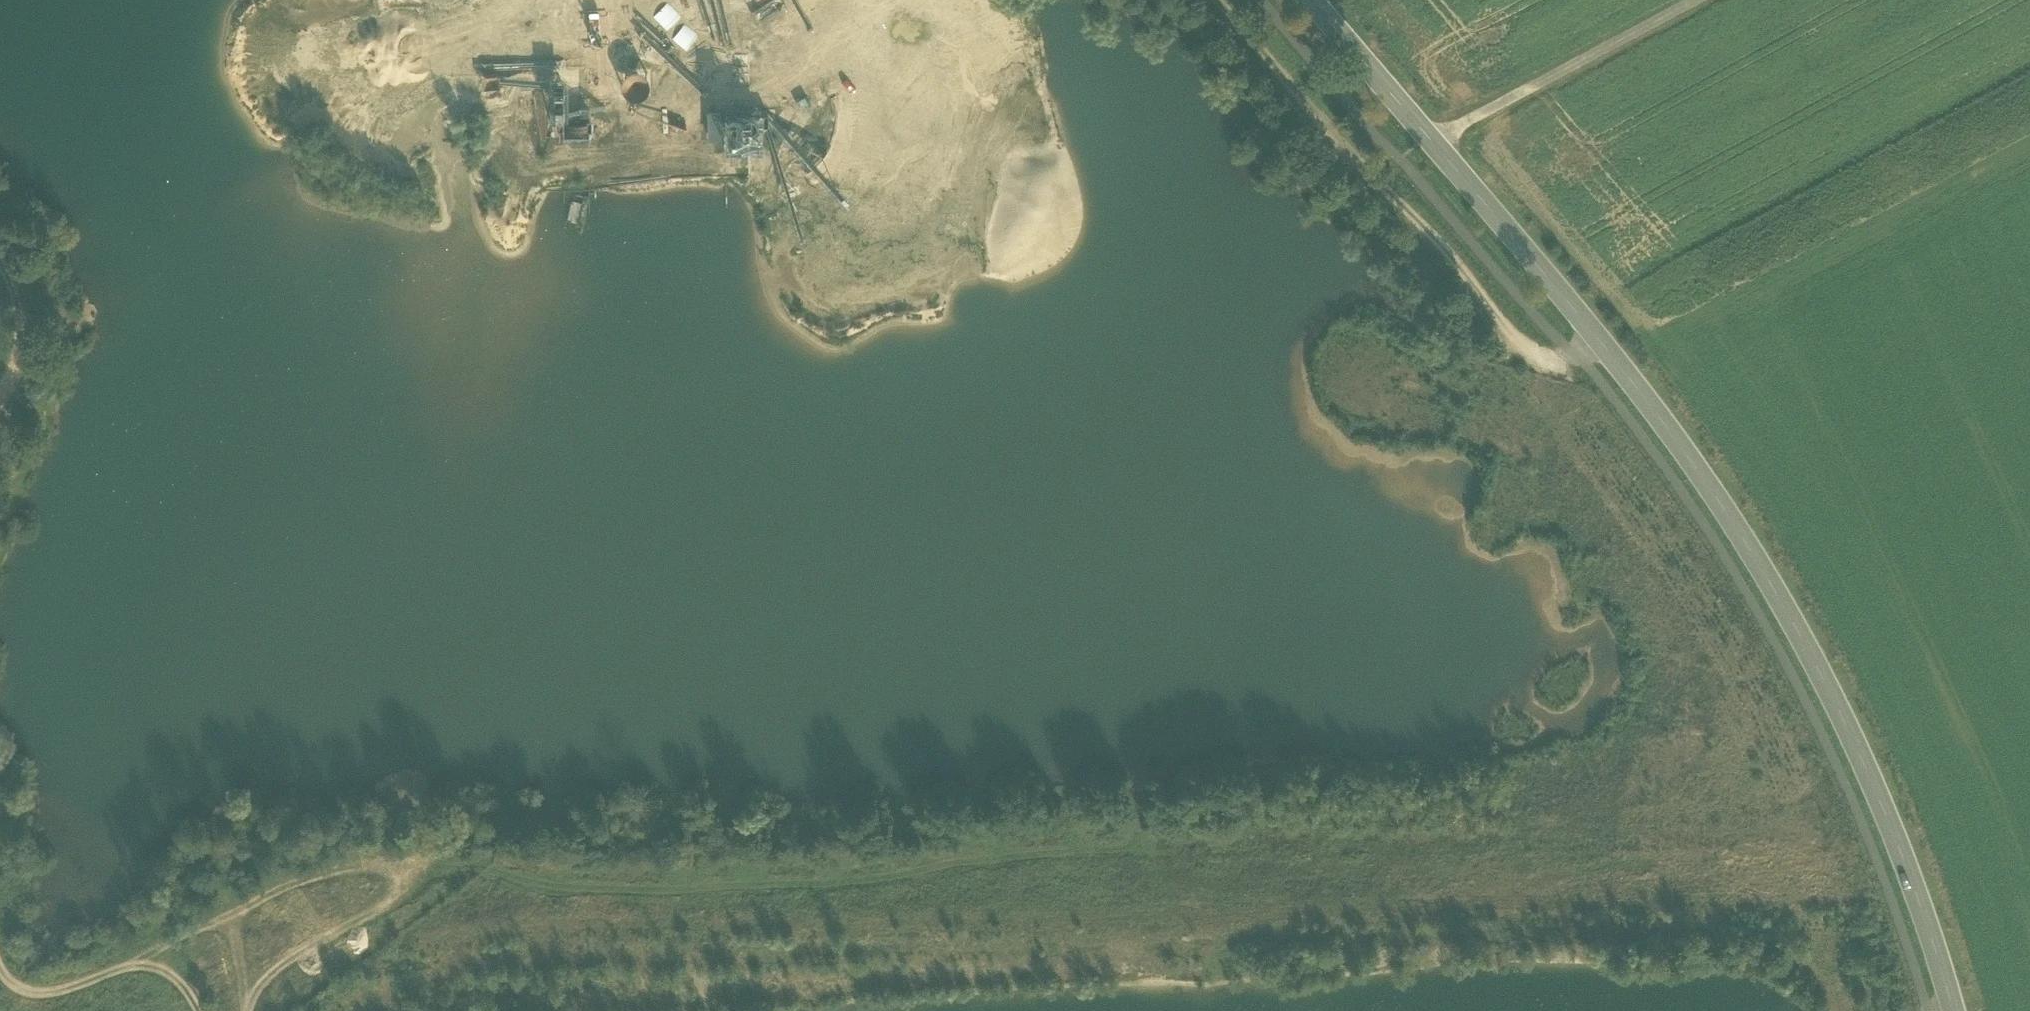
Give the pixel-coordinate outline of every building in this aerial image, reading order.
[(558,139),(591,137),(589,106),(557,108),(558,139)] [(706,112),(705,142),(758,143),(758,113),(706,112)]
